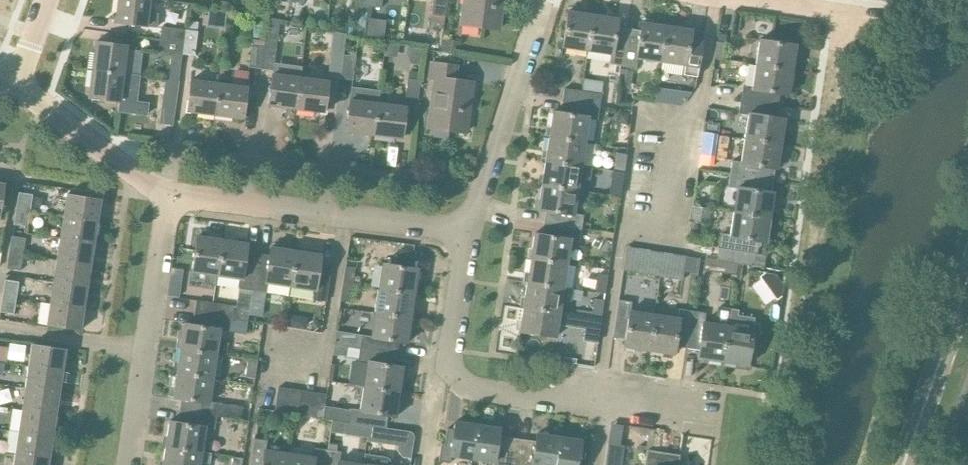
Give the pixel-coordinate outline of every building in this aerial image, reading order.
[(135,25),(147,26),(150,0),(118,0),(115,22),(135,25)] [(369,6),(367,21),(371,21),(371,19),(376,17),(378,12),(379,7),(380,7),(381,0),(370,0),(369,6)] [(432,14),(431,23),(444,25),(445,16),(448,0),(434,0),(432,14)] [(474,26),(499,29),(499,28),(494,27),(498,0),(464,0),(461,24),(474,26)] [(587,52),(593,15),(568,11),(562,48),(587,52)] [(593,15),(587,52),(611,55),(610,64),(623,66),(628,29),(616,27),(618,18),(593,15)] [(268,18),(264,45),(261,68),(274,69),(277,46),(280,24),(287,25),(287,21),(268,18)] [(386,35),(387,20),(373,19),(372,24),(368,24),(366,37),(375,38),(376,34),(386,35)] [(628,29),(623,66),(637,68),(638,59),(661,63),(666,26),(642,22),(640,31),(628,29)] [(341,26),(340,32),(346,34),(358,37),(361,37),(364,37),(365,30),(341,26)] [(700,60),(702,40),(690,38),(691,29),(666,26),(661,63),(685,67),(683,75),(697,77),(700,60)] [(184,42),(185,30),(162,27),(160,39),(184,42)] [(185,30),(184,42),(182,54),(195,55),(198,31),(185,30)] [(308,42),(322,44),(324,32),(309,30),(308,42)] [(335,32),(332,53),(329,77),(341,78),(346,34),(340,32),(335,32)] [(358,37),(346,34),(341,78),(354,80),(357,56),(355,56),(358,37)] [(364,37),(361,37),(359,47),(363,51),(370,53),(374,49),(376,40),(364,37)] [(182,54),(184,42),(160,39),(159,51),(172,53),(168,79),(179,81),(182,54)] [(443,39),(441,52),(454,54),(456,41),(443,39)] [(755,65),(792,70),(796,45),(759,40),(755,65)] [(95,42),(92,70),(123,74),(127,46),(95,42)] [(726,43),(717,42),(714,58),(723,60),(726,43)] [(249,66),(261,68),(264,45),(252,44),(249,66)] [(407,55),(407,54),(410,64),(421,65),(423,49),(408,47),(407,55)] [(434,80),(430,108),(428,127),(466,132),(467,131),(462,131),(466,99),(471,100),(473,83),(455,80),(457,67),(431,63),(429,79),(434,80)] [(789,95),(792,70),(755,65),(752,89),(743,88),(741,100),(778,106),(780,94),(789,95)] [(620,69),(618,85),(630,87),(632,71),(620,69)] [(123,74),(92,70),(88,98),(120,102),(123,74)] [(269,106),(296,110),(300,78),(273,74),(269,106)] [(219,83),(215,115),(243,119),(247,86),(246,86),(247,77),(234,75),(232,84),(219,83)] [(328,81),(300,78),(296,110),(324,113),(328,81)] [(179,81),(168,79),(167,79),(163,102),(176,104),(179,81)] [(187,112),(215,115),(219,83),(191,79),(187,112)] [(422,81),(409,79),(406,103),(419,104),(422,81)] [(563,101),(599,106),(600,94),(565,88),(563,101)] [(346,132),(374,135),(378,103),(363,101),(365,90),(351,89),(350,99),(346,132)] [(776,118),(778,106),(741,100),(739,114),(748,115),(745,139),(781,144),(785,119),(776,118)] [(552,112),(549,136),(585,141),(589,117),(597,118),(599,106),(563,101),(561,113),(552,112)] [(405,106),(378,103),(374,135),(401,139),(405,106)] [(617,111),(615,123),(627,124),(629,113),(617,111)] [(545,160),(582,166),(585,141),(549,136),(545,160)] [(777,169),(781,144),(745,139),(741,163),(732,161),(730,174),(767,179),(768,167),(777,169)] [(619,153),(616,171),(625,172),(628,155),(619,153)] [(545,160),(542,184),(578,190),(580,179),(590,181),(592,167),(582,166),(545,160)] [(613,189),(622,190),(625,172),(616,171),(613,189)] [(765,191),(767,179),(730,174),(728,187),(737,189),(734,212),(770,218),(774,193),(765,191)] [(545,222),(581,228),(583,214),(575,213),(578,190),(542,184),(538,210),(546,211),(545,222)] [(16,209),(30,211),(33,195),(19,192),(16,209)] [(67,194),(64,214),(64,216),(97,221),(101,199),(67,194)] [(695,207),(693,222),(709,225),(711,209),(695,207)] [(30,211),(16,209),(14,225),(28,227),(30,211)] [(770,218),(734,212),(730,237),(722,235),(720,248),(756,253),(757,247),(759,245),(760,242),(766,243),(770,218)] [(94,243),(97,221),(64,216),(60,238),(94,243)] [(579,241),(581,228),(545,222),(543,235),(534,234),(530,258),(567,264),(571,240),(579,241)] [(9,252),(23,255),(26,238),(12,236),(9,252)] [(192,272),(205,274),(203,284),(215,286),(217,276),(222,239),(197,236),(192,272)] [(90,265),(94,243),(60,238),(57,260),(90,265)] [(247,243),(222,239),(217,276),(240,280),(236,306),(234,306),(232,319),(248,321),(258,254),(246,252),(247,243)] [(258,254),(248,321),(249,321),(252,297),(265,299),(267,284),(290,287),(296,250),(271,247),(270,255),(258,254)] [(627,247),(623,271),(635,273),(639,249),(627,247)] [(756,253),(720,248),(718,261),(754,266),(756,253)] [(651,250),(639,249),(635,273),(647,275),(651,250)] [(321,254),(296,250),(290,287),(315,291),(313,300),(326,302),(332,265),(320,263),(321,254)] [(651,250),(647,275),(660,277),(663,252),(651,250)] [(9,252),(7,268),(21,271),(23,255),(9,252)] [(674,254),(663,252),(660,277),(670,279),(674,254)] [(674,254),(670,279),(683,280),(686,256),(674,254)] [(567,264),(530,258),(527,282),(564,288),(567,264)] [(705,258),(703,270),(715,272),(717,260),(705,258)] [(87,287),(90,265),(57,260),(53,282),(87,287)] [(382,264),(379,284),(378,288),(415,294),(419,270),(382,264)] [(355,268),(346,267),(343,283),(353,284),(355,268)] [(777,275),(765,273),(760,277),(777,300),(782,297),(784,285),(777,275)] [(607,293),(609,276),(601,275),(598,292),(607,293)] [(19,282),(5,280),(2,296),(16,298),(17,296),(19,283),(19,282)] [(83,309),(87,287),(53,282),(50,304),(83,309)] [(178,282),(168,289),(176,299),(186,292),(178,282)] [(527,282),(523,306),(560,311),(562,301),(573,302),(574,290),(564,289),(564,288),(527,282)] [(19,283),(17,296),(29,298),(31,284),(19,283)] [(350,301),(353,284),(343,283),(341,300),(350,301)] [(415,294),(378,288),(374,313),(411,319),(415,294)] [(16,298),(2,296),(0,311),(0,312),(14,314),(16,298)] [(597,299),(594,316),(603,317),(606,300),(597,299)] [(624,348),(649,351),(654,314),(630,310),(632,301),(619,299),(613,337),(625,339),(624,348)] [(194,313),(232,319),(234,306),(216,303),(196,301),(194,313)] [(80,331),(83,309),(50,304),(47,326),(80,331)] [(560,311),(523,306),(519,332),(556,337),(560,311)] [(698,359),(723,362),(731,309),(719,307),(716,324),(703,322),(705,312),(693,311),(687,348),(699,350),(698,359)] [(675,346),(687,348),(693,311),(679,308),(678,318),(654,314),(649,351),(674,355),(675,346)] [(731,309),(723,362),(747,366),(753,329),(739,327),(740,320),(731,318),(732,309),(731,309)] [(184,324),(180,348),(217,354),(221,330),(230,332),(232,319),(194,313),(193,325),(184,324)] [(411,319),(374,313),(371,336),(362,335),(360,348),(397,354),(399,342),(408,343),(411,319)] [(288,315),(286,327),(305,330),(307,318),(288,315)] [(603,317),(594,316),(592,333),(601,334),(603,317)] [(315,319),(309,323),(314,331),(321,327),(315,319)] [(29,366),(62,371),(66,349),(32,344),(29,366)] [(180,348),(176,373),(214,378),(217,354),(180,348)] [(363,386),(400,392),(404,367),(395,366),(397,354),(360,348),(358,361),(367,362),(363,386)] [(247,376),(255,378),(258,360),(249,359),(247,376)] [(59,393),(62,371),(29,366),(25,388),(59,393)] [(217,416),(241,420),(249,421),(250,411),(243,410),(243,407),(210,402),(214,378),(176,373),(173,398),(181,399),(180,410),(217,416)] [(323,419),(348,423),(386,429),(388,415),(396,417),(400,392),(363,386),(359,410),(350,409),(350,410),(325,406),(323,418),(323,419)] [(275,411),(288,413),(292,389),(279,387),(275,411)] [(22,410),(56,415),(59,393),(25,388),(22,410)] [(288,413),(299,414),(303,391),(292,389),(288,413)] [(303,391),(299,414),(311,416),(314,392),(303,391)] [(326,394),(314,392),(311,416),(323,418),(325,406),(326,394)] [(52,437),(56,415),(22,410),(19,432),(52,437)] [(215,430),(217,416),(180,410),(178,423),(169,422),(165,447),(202,452),(206,428),(215,430)] [(472,459),(477,425),(455,422),(454,433),(448,432),(448,429),(447,428),(442,462),(450,463),(451,456),(472,459)] [(346,434),(364,437),(384,440),(386,429),(348,423),(346,434)] [(477,425),(472,459),(493,463),(493,464),(513,464),(516,442),(498,439),(499,428),(477,425)] [(49,459),(52,437),(19,432),(15,454),(49,459)] [(516,442),(513,464),(555,464),(559,437),(537,434),(535,445),(516,442)] [(587,449),(586,449),(585,453),(579,452),(581,440),(559,437),(555,464),(585,464),(587,449)] [(288,454),(264,451),(266,441),(253,439),(250,464),(286,464),(288,454)] [(624,447),(609,445),(606,464),(621,464),(624,447)] [(165,447),(162,464),(200,464),(202,452),(165,447)] [(328,451),(314,449),(312,458),(288,454),(286,464),(325,464),(328,451)] [(677,455),(680,456),(680,455),(647,450),(645,464),(676,464),(677,455)] [(363,464),(339,461),(340,453),(328,451),(325,464),(363,464)] [(49,459),(15,454),(14,464),(48,464),(49,459)] [(228,457),(227,464),(242,464),(243,459),(228,457)]
